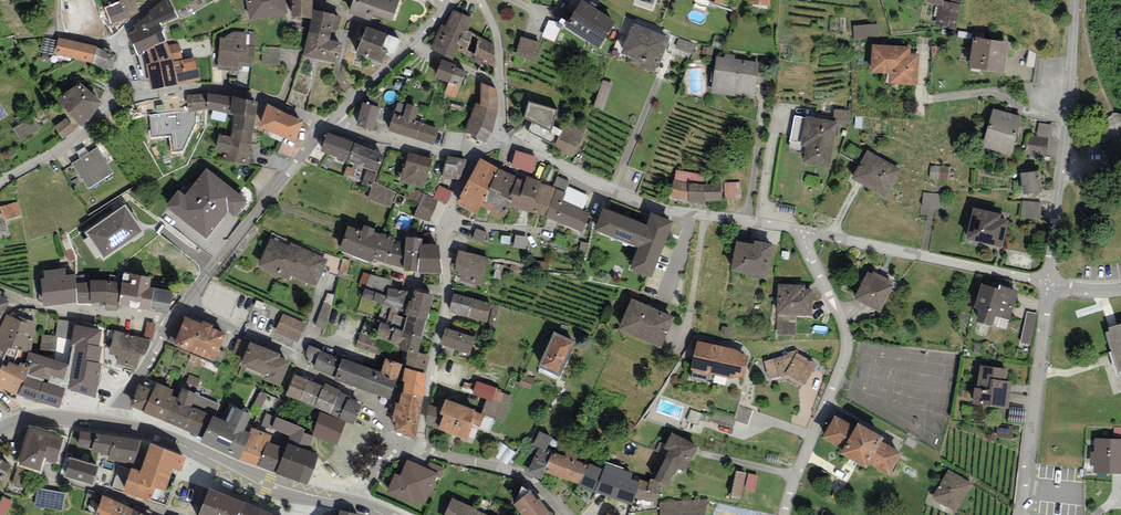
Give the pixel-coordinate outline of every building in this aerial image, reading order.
[(119,1),(104,7),(111,24),(140,13),(134,0),(118,0),(119,1)] [(149,11),(150,13),(133,25),(137,31),(129,34),(138,56),(144,54),(143,51),(147,49),(166,41),(159,25),(178,17),(169,0),(162,0),(149,11)] [(248,19),(286,14),(284,0),(245,0),(248,19)] [(291,17),(311,18),(313,0),(292,0),(291,17)] [(349,13),(370,20),(372,14),(392,21),(400,0),(353,0),(349,13)] [(615,23),(581,0),(564,25),(598,48),(615,23)] [(633,4),(653,11),(657,0),(635,0),(633,4)] [(961,5),(944,1),(943,7),(939,7),(935,25),(956,29),(961,5)] [(334,14),(314,10),(309,32),(330,37),(331,32),(337,33),(340,17),(334,16),(334,14)] [(430,49),(453,60),(457,50),(460,45),(458,44),(464,29),(467,31),(473,19),(452,10),(445,25),(441,24),(430,49)] [(670,38),(633,23),(621,53),(632,57),(630,62),(656,73),(670,38)] [(877,24),(853,26),(854,39),(878,37),(877,24)] [(388,35),(366,26),(355,54),(383,64),(388,52),(382,49),(388,35)] [(467,31),(464,29),(458,44),(460,45),(457,50),(481,65),(482,61),(495,67),(494,44),(467,31)] [(220,37),(217,69),(240,70),(241,66),(252,67),(256,33),(233,31),(226,36),(226,37),(220,37)] [(330,37),(309,32),(303,57),(338,64),(343,43),(329,40),(330,37)] [(540,42),(521,36),(515,55),(534,61),(540,42)] [(96,46),(58,37),(57,41),(54,55),(92,63),(96,46)] [(1008,42),(973,37),(969,68),(1004,73),(1008,42)] [(54,55),(57,41),(43,38),(40,52),(54,55)] [(696,45),(678,39),(675,48),(693,55),(696,45)] [(167,45),(166,41),(147,49),(150,64),(146,64),(151,89),(177,84),(173,61),(167,45)] [(179,43),(167,45),(173,61),(183,59),(179,43)] [(911,47),(872,44),(870,72),(890,73),(889,84),(918,86),(920,54),(911,54),(911,47)] [(117,56),(96,46),(92,63),(110,71),(117,56)] [(281,48),(263,46),(261,63),(279,65),(281,48)] [(713,48),(703,46),(702,53),(712,55),(713,48)] [(724,58),(716,56),(711,93),(754,99),(759,62),(734,58),(735,55),(725,54),(724,58)] [(177,84),(201,80),(197,57),(183,59),(173,61),(177,84)] [(457,65),(442,59),(435,77),(449,82),(444,93),(456,98),(466,71),(456,67),(457,65)] [(312,78),(297,73),(292,89),(308,95),(312,78)] [(613,83),(603,79),(593,106),(603,110),(613,83)] [(80,83),(56,98),(82,126),(102,102),(80,83)] [(497,89),(481,83),(480,104),(476,103),(464,130),(472,134),(471,136),(484,144),(488,138),(492,133),(495,122),(498,110),(499,99),(497,89)] [(229,114),(232,96),(208,93),(187,94),(188,110),(188,112),(196,111),(207,109),(229,114)] [(369,95),(366,103),(377,107),(380,99),(369,95)] [(258,102),(232,96),(229,114),(234,114),(255,118),(258,102)] [(366,103),(363,102),(356,126),(373,131),(380,107),(377,107),(366,103)] [(556,110),(528,102),(524,117),(533,122),(528,130),(554,146),(562,131),(552,126),(556,110)] [(398,103),(389,131),(433,145),(438,128),(415,121),(420,107),(407,104),(407,106),(398,103)] [(303,121),(268,105),(258,126),(294,142),(303,121)] [(1023,117),(993,108),(981,147),(1011,156),(1023,117)] [(851,111),(835,109),(833,121),(839,122),(838,126),(848,127),(851,111)] [(188,110),(150,115),(152,136),(170,134),(171,152),(182,151),(196,123),(196,111),(188,112),(188,110)] [(255,118),(234,114),(232,130),(253,133),(255,118)] [(805,118),(795,116),(790,142),(801,144),(801,146),(806,147),(803,163),(830,168),(838,126),(839,122),(833,121),(805,116),(805,118)] [(589,126),(569,117),(562,131),(554,146),(572,158),(589,126)] [(38,127),(32,118),(16,129),(22,138),(38,127)] [(66,118),(54,126),(63,139),(75,131),(66,118)] [(1053,125),(1039,123),(1037,135),(1051,137),(1053,125)] [(231,136),(219,134),(215,151),(227,153),(225,161),(251,166),(254,150),(250,150),(253,133),(232,130),(231,136)] [(355,143),(327,133),(320,151),(347,161),(355,143)] [(1048,138),(1029,135),(1026,154),(1045,157),(1048,138)] [(384,154),(355,143),(347,161),(367,168),(377,172),(384,154)] [(80,159),(89,153),(84,147),(76,152),(80,159)] [(80,159),(72,164),(88,190),(114,174),(97,148),(89,153),(80,159)] [(537,156),(516,149),(511,163),(532,172),(537,156)] [(901,170),(867,150),(851,179),(885,198),(901,170)] [(432,159),(408,153),(404,168),(403,168),(399,182),(424,188),(432,159)] [(468,159),(447,156),(441,177),(460,181),(468,159)] [(456,204),(477,215),(481,207),(490,187),(499,169),(480,157),(456,204)] [(949,166),(930,165),(929,179),(949,181),(949,166)] [(356,170),(347,166),(343,176),(352,179),(356,170)] [(374,182),(377,172),(367,168),(361,184),(372,188),(374,182)] [(247,201),(207,169),(185,196),(179,190),(165,208),(206,239),(228,212),(234,217),(247,201)] [(510,174),(499,169),(490,187),(501,192),(510,174)] [(706,175),(676,170),(669,197),(689,201),(689,203),(721,201),(720,184),(704,183),(706,175)] [(1039,171),(1020,173),(1023,194),(1042,192),(1039,171)] [(518,178),(510,174),(501,192),(494,209),(505,214),(509,205),(513,197),(509,196),(518,178)] [(541,181),(527,176),(525,181),(518,178),(509,196),(513,197),(509,205),(530,212),(534,202),(541,183),(541,181)] [(570,181),(557,176),(552,187),(557,188),(565,192),(567,186),(570,181)] [(397,192),(374,182),(372,188),(367,199),(391,208),(397,192)] [(552,187),(541,183),(534,202),(549,207),(557,188),(552,187)] [(740,183),(724,183),(725,200),(741,199),(740,183)] [(452,191),(439,186),(433,198),(439,201),(446,204),(452,191)] [(589,196),(567,186),(565,192),(566,192),(563,201),(583,209),(589,196)] [(494,209),(501,192),(490,187),(481,207),(492,212),(494,209)] [(419,203),(423,193),(413,188),(408,198),(419,203)] [(565,192),(557,188),(549,207),(545,217),(582,233),(591,213),(583,209),(563,201),(566,192),(565,192)] [(433,198),(423,193),(419,203),(413,216),(429,222),(439,201),(433,198)] [(940,194),(923,193),(921,208),(939,209),(940,194)] [(0,206),(0,209),(3,221),(23,216),(19,201),(0,206)] [(1043,203),(1022,201),(1020,218),(1040,220),(1043,203)] [(545,217),(549,207),(534,202),(530,212),(545,217)] [(126,205),(85,232),(89,237),(84,241),(96,258),(100,255),(104,261),(145,233),(126,205)] [(1001,214),(973,207),(966,239),(1002,248),(1009,220),(1000,218),(1001,214)] [(639,247),(630,269),(651,278),(673,221),(651,213),(648,224),(603,208),(596,230),(639,247)] [(0,223),(0,239),(8,237),(6,222),(0,223)] [(376,249),(382,235),(374,231),(375,229),(364,225),(362,231),(348,225),(338,250),(370,263),(371,261),(376,249)] [(488,233),(476,228),(472,237),(484,242),(488,233)] [(382,232),(382,235),(376,249),(404,257),(405,247),(393,242),(395,237),(382,232)] [(528,237),(515,235),(513,247),(526,249),(528,237)] [(423,239),(406,237),(405,247),(404,257),(403,268),(403,271),(417,272),(420,244),(422,244),(423,239)] [(323,257),(290,243),(289,246),(271,238),(258,266),(289,280),(291,276),(316,287),(325,267),(328,259),(323,257)] [(736,241),(731,271),(767,278),(772,243),(754,240),(754,244),(736,241)] [(589,243),(581,241),(578,253),(586,255),(589,243)] [(422,244),(420,244),(417,272),(441,273),(439,245),(422,244)] [(377,260),(403,268),(404,257),(376,249),(371,261),(376,263),(377,260)] [(488,258),(458,250),(453,270),(458,271),(457,274),(461,275),(459,281),(481,286),(488,258)] [(342,260),(325,253),(323,257),(328,259),(325,267),(329,269),(329,273),(338,277),(339,272),(342,260)] [(350,260),(343,258),(342,260),(339,272),(347,274),(350,260)] [(550,263),(534,261),(533,270),(549,272),(550,263)] [(65,268),(43,271),(44,277),(41,278),(43,307),(77,303),(75,283),(75,274),(66,276),(65,268)] [(893,281),(873,271),(871,274),(868,272),(854,299),(880,313),(893,286),(890,285),(893,281)] [(365,288),(370,274),(364,272),(358,287),(364,289),(365,288)] [(131,276),(124,274),(122,282),(118,305),(150,311),(154,288),(150,288),(152,278),(131,274),(131,276)] [(392,280),(370,274),(365,288),(386,295),(388,288),(390,289),(392,280)] [(90,280),(91,282),(91,304),(107,303),(108,280),(90,280)] [(122,282),(108,280),(107,303),(107,305),(118,305),(122,282)] [(91,282),(75,283),(77,303),(76,304),(91,304),(91,282)] [(778,283),(777,314),(796,315),(812,316),(813,290),(805,289),(805,285),(778,283)] [(1018,291),(1000,285),(998,289),(981,283),(974,307),(979,309),(976,321),(992,326),(995,316),(1011,319),(1018,291)] [(172,292),(154,288),(150,311),(168,315),(172,292)] [(384,305),(386,295),(365,288),(364,289),(361,296),(384,305)] [(390,289),(388,288),(386,295),(384,305),(392,307),(387,324),(391,325),(395,315),(406,318),(407,315),(404,315),(405,312),(407,300),(409,292),(390,289)] [(433,295),(414,291),(411,301),(407,300),(405,312),(404,315),(407,315),(426,320),(427,320),(433,295)] [(334,295),(328,293),(315,325),(325,329),(334,295)] [(490,303),(454,293),(449,313),(487,322),(490,303)] [(9,301),(0,296),(0,318),(9,301)] [(674,317),(632,298),(618,330),(660,348),(674,317)] [(504,307),(493,304),(488,326),(498,329),(504,307)] [(1037,314),(1027,311),(1020,342),(1030,345),(1037,314)] [(19,316),(17,320),(7,314),(0,328),(0,359),(5,361),(3,365),(7,367),(9,361),(13,364),(19,350),(28,352),(31,353),(37,323),(19,316)] [(306,324),(283,314),(275,332),(299,342),(306,324)] [(795,336),(796,315),(777,314),(776,335),(795,336)] [(421,339),(426,320),(407,315),(406,318),(395,315),(391,325),(391,327),(403,331),(402,334),(421,339)] [(186,317),(174,345),(214,362),(215,359),(219,350),(226,334),(213,328),(214,325),(203,321),(202,323),(186,317)] [(156,324),(147,322),(143,336),(153,338),(156,324)] [(418,353),(421,339),(402,334),(403,331),(391,327),(391,325),(387,324),(381,322),(376,338),(399,345),(397,350),(417,355),(418,353)] [(1114,353),(1120,351),(1120,324),(1109,328),(1110,331),(1107,332),(1114,353)] [(29,368),(17,395),(59,408),(65,389),(95,399),(102,363),(99,362),(103,346),(99,346),(103,329),(75,325),(71,345),(73,345),(69,365),(55,360),(40,356),(31,353),(28,352),(25,364),(24,367),(29,368)] [(729,328),(722,327),(721,334),(728,335),(729,328)] [(475,337),(445,328),(440,345),(470,354),(475,337)] [(151,340),(114,330),(107,354),(118,356),(116,363),(136,369),(140,354),(145,356),(151,340)] [(576,342),(554,331),(537,367),(560,377),(576,342)] [(385,342),(361,333),(356,346),(380,355),(385,342)] [(57,336),(41,335),(40,356),(55,360),(57,336)] [(243,358),(249,344),(238,339),(232,353),(243,358)] [(735,349),(697,341),(690,370),(729,378),(744,378),(748,356),(744,355),(735,349)] [(280,354),(250,342),(249,344),(243,358),(240,365),(265,375),(264,379),(280,386),(290,362),(279,357),(280,354)] [(342,358),(309,345),(307,350),(306,353),(307,357),(310,360),(315,364),(313,369),(335,376),(342,358)] [(13,364),(9,361),(7,367),(3,365),(0,369),(0,388),(17,395),(29,368),(24,367),(25,364),(28,352),(19,350),(13,364)] [(226,353),(219,350),(215,359),(221,362),(226,353)] [(426,374),(429,356),(418,353),(417,355),(397,350),(394,362),(402,364),(405,365),(404,368),(426,374)] [(797,350),(787,352),(788,355),(764,362),(770,380),(787,374),(805,385),(816,364),(798,353),(797,350)] [(381,372),(342,358),(335,376),(334,379),(390,399),(397,378),(381,372)] [(386,359),(381,372),(397,378),(402,364),(394,362),(386,359)] [(1007,369),(980,366),(977,388),(974,387),(972,404),(1008,409),(1011,382),(1006,381),(1007,369)] [(426,374),(404,368),(402,381),(405,381),(403,393),(423,397),(426,374)] [(201,378),(189,374),(186,383),(198,387),(201,378)] [(286,395),(315,407),(324,386),(294,374),(286,395)] [(534,379),(521,375),(518,384),(531,389),(534,379)] [(497,388),(477,381),(472,394),(486,399),(492,401),(497,388)] [(173,390),(156,383),(153,390),(143,412),(165,422),(176,397),(171,395),(173,390)] [(341,391),(325,383),(324,386),(315,407),(330,414),(353,425),(362,405),(349,398),(350,396),(340,392),(341,391)] [(153,390),(139,384),(129,406),(143,412),(153,390)] [(196,394),(182,388),(178,398),(176,397),(165,422),(184,430),(194,408),(190,406),(196,394)] [(502,390),(497,388),(492,401),(486,399),(481,414),(485,416),(493,419),(503,422),(513,397),(501,393),(502,390)] [(215,417),(220,405),(200,396),(200,394),(197,392),(196,394),(190,406),(194,408),(184,430),(203,438),(213,416),(215,417)] [(396,402),(394,412),(419,417),(423,397),(403,393),(401,392),(399,403),(396,402)] [(475,410),(445,399),(442,408),(440,414),(444,415),(438,429),(473,442),(479,428),(488,431),(493,419),(485,416),(481,414),(475,412),(475,410)] [(440,414),(442,408),(429,404),(425,425),(438,429),(444,415),(440,414)] [(203,438),(201,442),(240,460),(251,434),(249,433),(244,431),(251,415),(232,406),(225,421),(215,417),(213,416),(203,438)] [(1026,409),(1011,407),(1009,421),(1024,423),(1026,409)] [(702,413),(691,410),(687,421),(698,425),(702,413)] [(736,417),(714,411),(711,422),(733,429),(736,417)] [(320,412),(311,435),(338,445),(346,422),(320,412)] [(419,417),(394,412),(391,422),(395,423),(393,431),(416,440),(419,417)] [(305,429),(266,413),(261,424),(290,436),(288,442),(309,451),(314,437),(304,433),(305,429)] [(884,438),(858,423),(856,427),(835,415),(822,437),(843,450),(840,455),(866,469),(869,464),(889,476),(902,453),(882,441),(884,438)] [(1013,426),(997,424),(996,437),(1011,439),(1013,426)] [(56,464),(64,437),(28,426),(18,462),(16,466),(41,473),(42,470),(45,461),(56,464)] [(272,436),(251,427),(249,433),(251,434),(240,460),(257,467),(267,442),(270,443),(272,436)] [(526,473),(541,480),(545,472),(543,471),(552,453),(546,450),(552,437),(540,431),(533,444),(539,447),(526,473)] [(108,456),(112,437),(80,432),(77,447),(92,449),(92,451),(102,453),(101,455),(108,456)] [(660,485),(666,488),(674,474),(675,475),(679,468),(685,472),(699,447),(671,433),(663,448),(668,450),(664,457),(666,458),(655,480),(654,481),(660,485)] [(140,441),(112,437),(108,456),(107,459),(134,464),(140,441)] [(1094,439),(1094,452),(1094,465),(1094,473),(1120,473),(1120,439),(1094,439)] [(257,467),(275,474),(276,473),(285,449),(270,443),(267,442),(257,467)] [(276,473),(307,485),(319,454),(309,451),(288,442),(285,449),(276,473)] [(182,473),(186,458),(151,444),(141,471),(132,467),(122,492),(151,502),(155,488),(165,491),(174,469),(182,473)] [(509,465),(516,453),(503,446),(496,459),(509,465)] [(543,471),(545,472),(579,485),(589,465),(576,460),(578,455),(567,451),(565,456),(553,452),(552,453),(543,471)] [(782,457),(768,454),(766,461),(780,465),(782,457)] [(99,467),(70,458),(64,477),(93,485),(99,467)] [(427,469),(406,460),(400,476),(395,474),(386,493),(410,503),(412,499),(424,504),(437,476),(438,474),(427,469)] [(2,461),(0,465),(0,487),(12,467),(2,461)] [(430,462),(427,469),(438,474),(437,476),(441,478),(445,468),(430,462)] [(595,492),(603,470),(590,464),(589,465),(579,485),(595,492)] [(595,492),(631,506),(634,498),(640,482),(630,479),(632,474),(606,464),(603,470),(595,492)] [(27,471),(16,468),(11,485),(22,488),(27,471)] [(974,486),(949,469),(931,497),(956,513),(974,486)] [(747,473),(736,471),(730,497),(741,499),(747,473)] [(758,475),(748,473),(745,489),(755,491),(758,475)] [(640,482),(634,498),(657,503),(660,485),(654,481),(655,480),(651,479),(650,482),(640,479),(640,482)] [(65,492),(38,487),(34,505),(62,510),(65,492)] [(209,488),(199,514),(238,514),(244,501),(209,488)] [(513,505),(521,514),(546,514),(550,512),(539,498),(538,500),(531,491),(513,505)] [(102,495),(95,514),(131,514),(133,511),(134,509),(102,495)] [(2,497),(0,502),(0,514),(5,514),(12,501),(2,497)] [(452,498),(444,514),(490,514),(452,498)] [(659,503),(660,514),(705,514),(708,499),(659,503)] [(261,509),(244,501),(238,514),(258,514),(261,509)]
